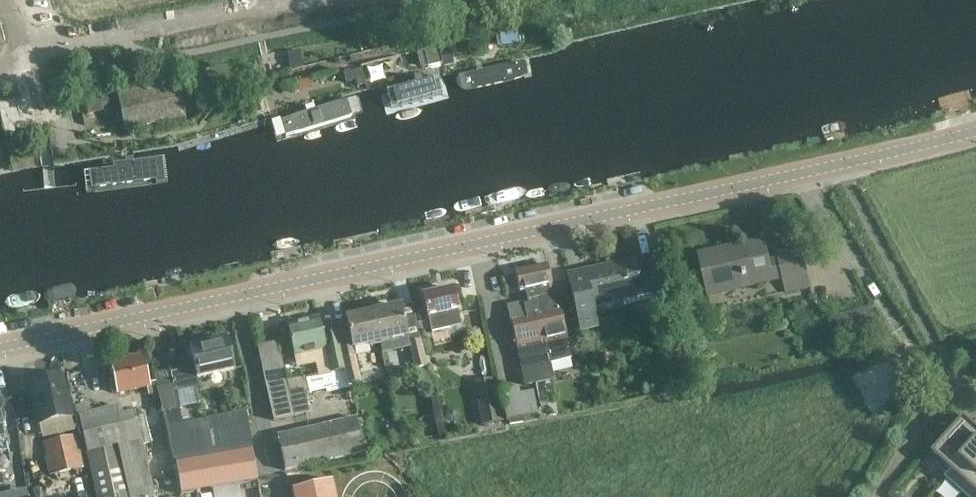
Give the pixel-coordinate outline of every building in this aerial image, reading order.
[(499,33),(501,48),(517,46),(516,31),(499,33)] [(439,49),(419,55),(422,69),(443,63),(439,49)] [(543,49),(450,71),(458,108),(552,86),(543,49)] [(304,68),(300,52),(292,54),(290,54),(287,55),(291,71),(304,68)] [(356,79),(358,87),(365,86),(360,69),(354,71),(353,67),(345,69),(346,73),(343,73),(346,83),(356,79)] [(444,72),(370,90),(380,125),(453,107),(444,72)] [(178,84),(116,95),(124,131),(185,119),(178,84)] [(91,96),(93,109),(118,104),(115,91),(91,96)] [(360,93),(260,116),(268,148),(368,125),(360,93)] [(80,102),(58,105),(60,116),(62,116),(81,113),(80,102)] [(166,139),(75,159),(83,193),(174,173),(166,139)] [(786,292),(810,287),(802,249),(777,254),(778,259),(769,261),(764,239),(699,254),(708,294),(783,277),(786,292)] [(591,302),(641,290),(635,260),(567,275),(580,331),(597,327),(591,302)] [(546,351),(567,346),(557,302),(539,306),(538,298),(553,294),(547,265),(515,272),(519,291),(525,290),(528,304),(535,303),(538,317),(527,319),(523,303),(506,306),(510,322),(511,322),(525,385),(552,379),(546,351)] [(422,295),(427,317),(431,332),(451,327),(460,325),(457,309),(458,309),(453,288),(422,295)] [(400,306),(373,312),(379,342),(406,336),(400,306)] [(874,322),(870,306),(835,315),(839,330),(874,322)] [(345,318),(348,330),(335,333),(343,370),(344,370),(347,384),(360,381),(352,348),(379,342),(373,312),(345,318)] [(294,356),(326,349),(331,373),(343,370),(335,333),(323,336),(319,317),(287,324),(294,356)] [(234,369),(227,338),(189,346),(194,367),(170,372),(173,385),(174,392),(175,392),(199,386),(197,378),(210,374),(220,372),(234,369)] [(413,369),(425,366),(419,340),(407,342),(413,369)] [(257,346),(274,420),(309,412),(304,392),(309,391),(305,374),(286,378),(277,341),(257,346)] [(111,363),(114,380),(109,381),(112,392),(117,391),(117,393),(146,386),(148,395),(158,393),(157,388),(156,382),(148,384),(141,356),(111,363)] [(39,425),(71,417),(61,376),(29,383),(39,425)] [(494,376),(471,380),(480,424),(503,420),(494,376)] [(251,442),(246,410),(200,420),(201,426),(184,429),(175,392),(174,392),(173,385),(157,388),(158,393),(171,454),(173,463),(174,463),(252,450),(251,442)] [(505,420),(536,414),(532,393),(519,396),(517,388),(500,392),(505,420)] [(333,411),(351,405),(346,390),(328,396),(333,411)] [(154,496),(135,409),(119,413),(117,405),(78,414),(96,496),(152,496),(154,496)] [(358,417),(276,434),(284,471),(366,453),(358,417)] [(924,460),(944,478),(975,442),(975,429),(962,417),(957,423),(924,460)] [(50,475),(82,468),(75,435),(42,442),(50,475)] [(944,478),(964,495),(975,482),(975,442),(944,478)] [(257,482),(252,450),(174,463),(180,495),(212,490),(239,485),(257,482)] [(292,490),(293,496),(336,496),(333,481),(292,490)] [(964,495),(966,496),(975,496),(975,482),(964,495)]
